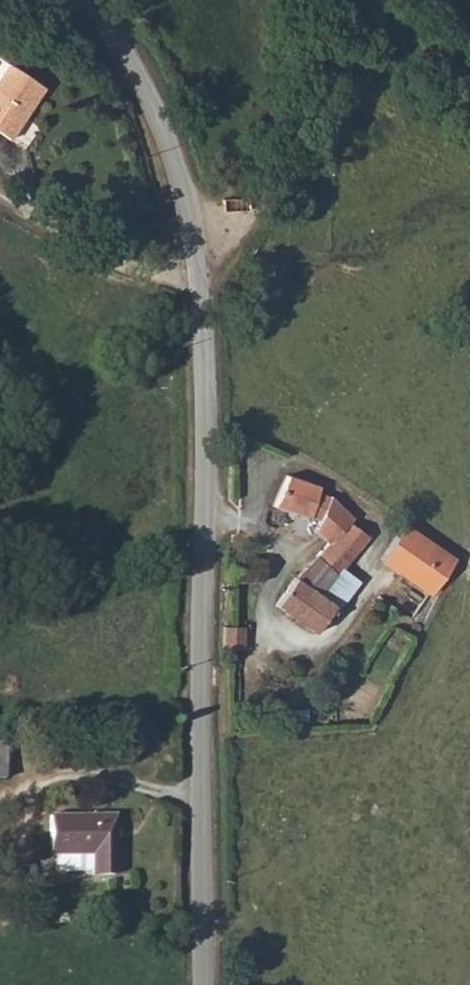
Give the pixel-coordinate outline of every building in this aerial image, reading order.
[(9,145),(44,93),(9,69),(0,82),(0,138),(9,145)] [(285,479),(273,505),(319,520),(312,533),(325,544),(276,605),(316,636),(333,612),(319,601),(364,538),(347,526),(351,519),(312,500),(315,491),(285,479)] [(394,524),(372,559),(429,595),(451,560),(394,524)] [(244,625),(227,624),(226,645),(244,645),(244,625)] [(114,817),(49,817),(50,854),(55,854),(92,854),(93,869),(93,873),(115,872),(114,817)] [(92,854),(55,854),(55,870),(93,869),(92,854)]
